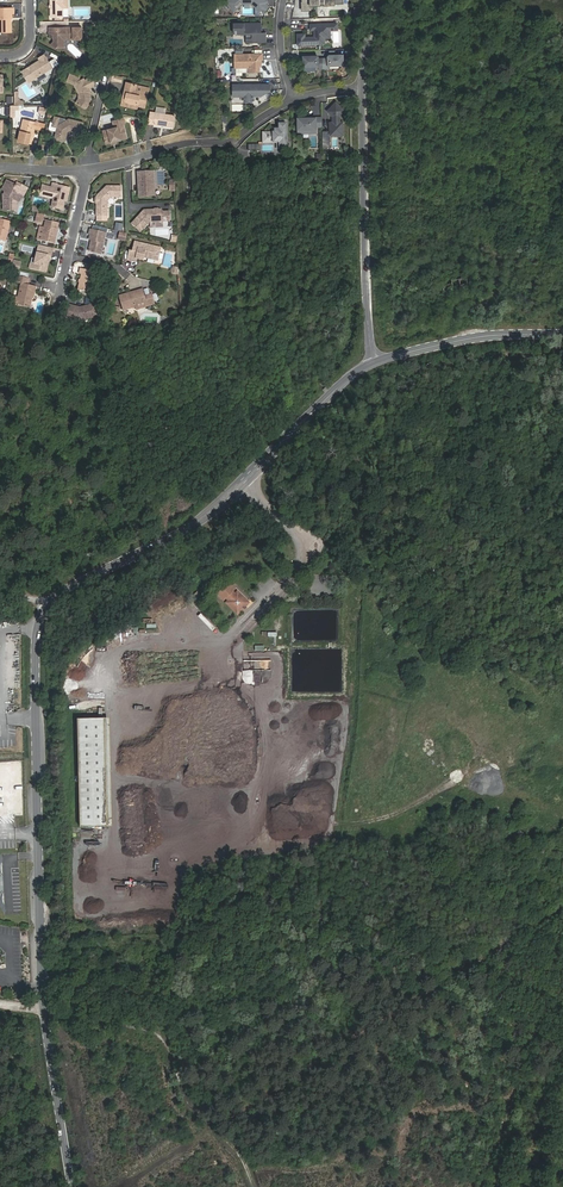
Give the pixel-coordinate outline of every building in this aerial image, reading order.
[(51,18),(63,17),(63,6),(63,0),(51,0),(51,18)] [(227,2),(235,12),(244,4),(252,4),(260,11),(261,10),(266,4),(268,2),(266,0),(230,0),(227,2)] [(303,2),(302,2),(302,11),(312,10),(312,6),(322,6),(322,4),(325,4),(325,6),(336,6),(337,4),(343,4),(343,0),(303,0),(303,2)] [(261,10),(264,13),(270,6),(266,4),(261,10)] [(8,32),(8,18),(12,18),(12,13),(14,13),(14,8),(0,8),(0,32),(8,32)] [(261,23),(233,24),(233,33),(246,33),(252,33),(252,42),(266,42),(266,33),(261,33),(261,23)] [(330,24),(311,25),(311,30),(315,30),(315,37),(305,38),(305,34),(298,35),(298,45),(325,44),(324,38),(330,38),(330,30),(330,24)] [(64,40),(74,40),(74,27),(49,28),(49,33),(51,33),(53,35),(53,37),(54,38),(54,41),(52,43),(52,46),(55,48),(64,48),(64,40)] [(82,27),(74,27),(74,40),(82,39),(82,27)] [(263,60),(262,54),(235,55),(235,68),(240,68),(250,67),(250,72),(259,72),(259,63),(261,63),(261,60),(263,60)] [(44,55),(39,58),(40,60),(22,71),(29,82),(52,68),(44,55)] [(344,65),(343,55),(330,55),(328,57),(328,59),(324,59),(324,69),(329,68),(329,66),(344,65)] [(317,56),(303,57),(304,67),(319,66),(319,69),(324,69),(324,59),(319,59),(319,57),(317,56)] [(53,68),(59,65),(55,58),(49,61),(53,68)] [(90,96),(89,95),(88,91),(89,90),(88,88),(93,85),(93,82),(91,79),(88,78),(83,81),(82,79),(73,85),(79,94),(78,99),(76,104),(84,109),(86,108),(90,103),(90,96)] [(125,100),(128,104),(144,108),(147,94),(134,91),(136,86),(126,83),(122,99),(125,100)] [(270,85),(233,85),(233,97),(245,96),(245,102),(251,102),(254,100),(254,96),(261,96),(270,91),(270,85)] [(148,88),(136,86),(134,91),(147,94),(148,88)] [(345,111),(336,103),(328,111),(333,116),(333,122),(330,122),(330,135),(343,135),(343,122),(340,122),(340,116),(345,111)] [(156,107),(155,113),(165,115),(166,108),(156,107)] [(153,125),(173,128),(174,116),(165,115),(155,113),(153,125)] [(115,128),(103,131),(106,144),(127,139),(123,125),(125,124),(124,118),(113,121),(115,128)] [(316,127),(322,126),(322,118),(298,118),(298,133),(310,133),(310,129),(316,129),(316,127)] [(23,119),(18,141),(31,144),(34,129),(44,131),(45,124),(23,119)] [(69,130),(70,132),(81,134),(84,123),(68,119),(57,126),(57,128),(54,140),(65,142),(68,133),(67,132),(69,130)] [(280,149),(287,149),(286,124),(279,124),(280,130),(273,130),(273,133),(263,133),(263,143),(277,142),(280,142),(280,149)] [(153,172),(147,172),(147,173),(144,175),(144,174),(139,177),(141,180),(139,180),(139,196),(149,195),(149,194),(152,194),(153,195),(155,192),(150,188),(154,186),(153,172)] [(26,188),(21,185),(20,188),(9,182),(5,191),(5,194),(3,195),(3,210),(17,210),(17,203),(20,197),(21,198),(26,188)] [(63,209),(64,204),(63,202),(63,200),(67,201),(70,188),(57,185),(57,184),(52,183),(52,187),(43,185),(41,195),(52,198),(53,199),(52,207),(63,209)] [(97,203),(96,216),(108,216),(108,201),(111,197),(122,197),(122,186),(107,186),(97,196),(97,198),(98,199),(98,202),(97,203)] [(158,210),(156,211),(154,210),(144,210),(132,224),(141,231),(150,222),(163,221),(170,221),(170,212),(163,212),(161,209),(159,210),(158,210)] [(10,221),(0,219),(0,240),(6,242),(10,221)] [(53,243),(56,233),(57,233),(59,223),(46,220),(41,240),(53,243)] [(89,234),(91,235),(89,239),(91,240),(89,251),(101,254),(106,233),(90,229),(89,234)] [(137,262),(137,258),(143,260),(143,257),(158,260),(161,248),(135,242),(133,252),(130,251),(128,260),(137,262)] [(29,268),(45,271),(48,255),(51,256),(52,252),(49,251),(38,248),(35,264),(30,263),(29,268)] [(78,290),(90,292),(95,271),(81,268),(79,274),(82,274),(78,290)] [(30,307),(31,301),(30,299),(30,296),(34,297),(36,286),(28,284),(30,278),(29,278),(17,275),(16,282),(21,283),(18,297),(17,304),(30,307)] [(142,289),(120,296),(124,310),(135,307),(135,304),(146,301),(147,306),(155,304),(152,294),(144,296),(142,289)] [(146,301),(135,304),(135,307),(136,309),(147,306),(146,301)] [(70,305),(67,318),(79,320),(80,319),(82,318),(88,317),(88,318),(99,315),(96,304),(83,307),(83,308),(80,309),(75,308),(75,307),(70,305)] [(198,600),(202,596),(198,592),(193,596),(198,600)] [(248,603),(238,592),(236,594),(227,603),(237,613),(248,603)] [(8,638),(8,653),(14,653),(14,676),(13,676),(13,681),(21,682),(21,659),(20,659),(20,638),(8,638)] [(274,697),(278,683),(288,686),(291,676),(282,673),(283,669),(273,665),(271,670),(264,667),(261,677),(270,680),(266,695),(274,697)] [(105,718),(78,719),(80,827),(108,826),(105,718)]
